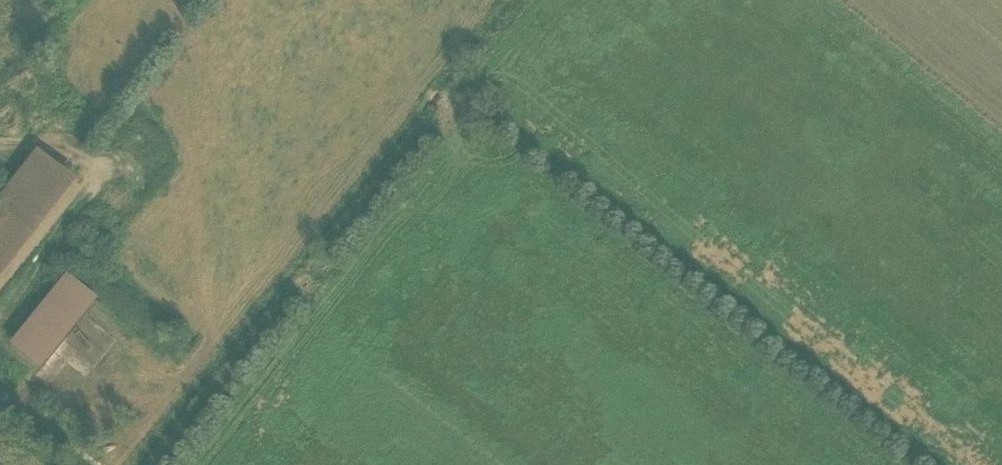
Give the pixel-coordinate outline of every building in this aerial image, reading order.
[(0,197),(0,207),(35,234),(77,179),(37,149),(0,197)] [(35,234),(0,207),(0,279),(35,234)] [(67,274),(10,345),(41,370),(98,299),(67,274)]
